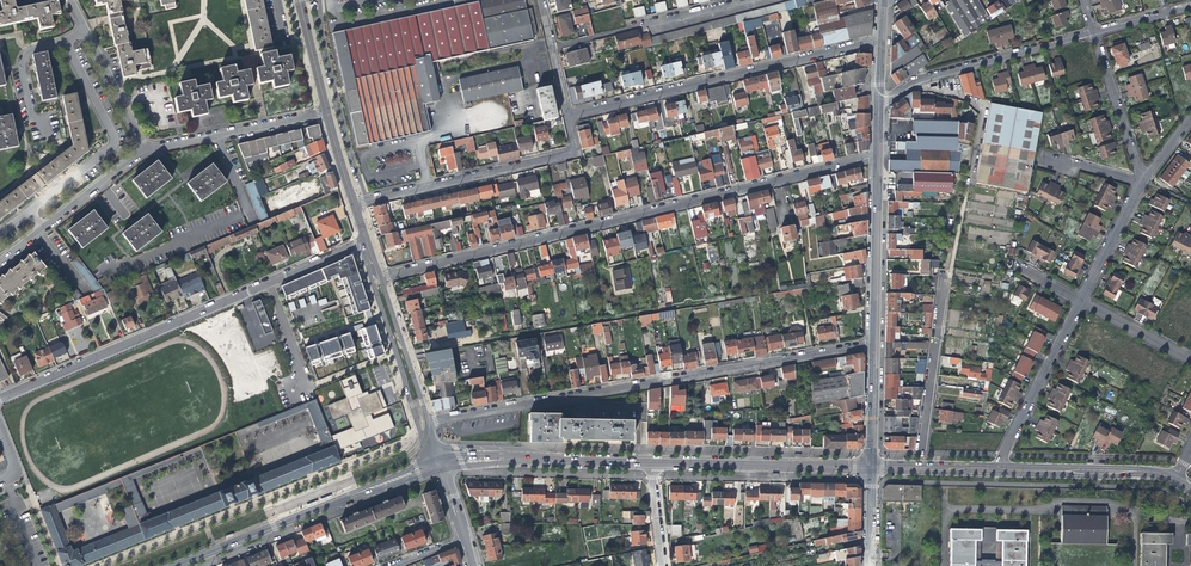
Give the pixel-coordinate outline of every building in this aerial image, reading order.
[(28,21),(25,7),(18,9),(15,7),(14,0),(0,0),(0,2),(2,10),(0,12),(0,27),(28,21)] [(97,6),(106,4),(110,23),(112,32),(115,46),(117,46),(120,64),(123,78),(128,77),(137,75),(136,70),(151,67),(148,49),(132,52),(130,43),(129,43),(128,36),(129,36),(128,32),(127,32),(126,29),(124,18),(120,1),(126,0),(95,0),(97,6)] [(162,7),(165,6),(166,9),(166,10),(175,8),(175,7),(174,0),(160,0),(162,7)] [(247,11),(253,41),(255,51),(272,48),(270,39),(268,29),(266,23),(262,0),(244,0),(247,11)] [(332,34),(341,77),(355,137),(357,146),(368,144),(429,131),(424,104),(439,100),(431,63),(489,50),(532,41),(531,37),(536,36),(534,26),(530,9),(527,11),(525,0),(478,0),(478,2),(477,2),(477,0),(453,0),(455,7),(437,11),(394,20),(332,34)] [(570,2),(569,0),(554,0),(556,9),(557,13),(572,10),(570,2)] [(811,4),(817,2),(817,0),(791,0),(784,2),(784,3),(786,11),(787,10),(788,10),(802,6),(811,4)] [(837,13),(836,9),(835,5),(833,0),(826,0),(817,2),(811,4),(817,28),(822,46),(828,44),(849,39),(867,35),(867,29),(867,25),(868,17),(868,11),(838,18),(837,16),(837,13)] [(853,4),(855,9),(871,4),(870,0),(833,0),(835,5),(853,1),(853,4)] [(892,17),(892,24),(908,13),(906,11),(917,3),(915,0),(903,0),(901,2),(895,5),(900,12),(892,17)] [(961,35),(963,38),(990,20),(988,17),(978,0),(950,0),(944,3),(946,5),(943,6),(961,35)] [(989,15),(990,15),(993,13),(995,17),(1011,6),(1007,0),(995,0),(996,2),(986,9),(989,15)] [(1051,11),(1064,7),(1063,3),(1062,1),(1064,0),(1048,0),(1051,11)] [(1117,0),(1109,0),(1100,3),(1101,8),(1106,7),(1107,9),(1108,13),(1120,9),(1117,0)] [(62,15),(59,1),(42,4),(25,7),(28,21),(37,19),(40,30),(53,28),(51,17),(62,15)] [(936,14),(932,7),(931,5),(928,1),(924,4),(919,7),(923,13),(928,20),(936,14)] [(784,3),(735,16),(737,23),(738,23),(742,22),(752,19),(761,17),(777,13),(786,11),(784,3)] [(572,12),(573,14),(574,18),(583,16),(581,10),(572,12)] [(1066,11),(1049,16),(1053,28),(1065,24),(1063,18),(1067,17),(1067,14),(1066,11)] [(778,18),(777,13),(761,17),(762,22),(776,18),(778,18)] [(571,26),(575,24),(573,14),(558,17),(561,30),(562,36),(571,34),(573,34),(571,26)] [(587,25),(589,36),(593,35),(590,21),(588,14),(583,16),(574,18),(575,24),(580,23),(587,22),(588,24),(587,25)] [(735,16),(650,38),(652,46),(665,42),(684,37),(705,32),(725,27),(737,23),(735,16)] [(898,33),(903,39),(914,32),(904,17),(893,25),(898,33)] [(749,23),(743,24),(744,30),(749,50),(751,59),(758,57),(756,52),(749,23)] [(1012,38),(1008,26),(997,29),(1001,46),(1007,44),(1006,39),(1008,39),(1012,38)] [(1163,33),(1159,34),(1161,42),(1162,46),(1173,43),(1174,43),(1170,27),(1166,28),(1164,28),(1165,32),(1163,33)] [(809,36),(812,48),(817,47),(822,46),(817,28),(812,29),(814,35),(809,36)] [(1001,46),(997,29),(985,33),(988,44),(992,43),(994,43),(995,47),(1001,46)] [(645,48),(652,46),(650,38),(649,34),(639,36),(638,33),(638,32),(631,34),(631,32),(614,37),(616,45),(623,44),(624,48),(641,44),(643,48),(645,48)] [(924,46),(914,32),(903,39),(891,47),(891,55),(890,66),(890,76),(899,69),(900,70),(922,55),(922,54),(919,50),(924,46)] [(782,36),(787,54),(792,53),(798,51),(794,33),(782,36)] [(938,39),(942,36),(940,33),(936,35),(934,33),(925,40),(930,47),(939,41),(938,39)] [(955,44),(963,38),(961,35),(953,41),(955,44)] [(795,40),(798,51),(804,50),(812,48),(809,36),(795,40)] [(1111,52),(1113,58),(1125,54),(1123,45),(1121,46),(1120,42),(1112,45),(1113,48),(1110,49),(1111,52)] [(768,47),(769,50),(771,58),(776,57),(785,55),(783,47),(779,48),(778,46),(777,47),(777,45),(768,47)] [(588,62),(585,49),(581,50),(565,54),(568,65),(569,68),(585,63),(588,62)] [(838,68),(838,69),(839,73),(860,69),(860,66),(866,66),(869,67),(870,59),(870,49),(868,50),(844,55),(847,66),(838,68)] [(745,64),(752,63),(751,59),(749,50),(736,54),(739,66),(745,64)] [(260,54),(263,68),(256,69),(259,85),(272,82),(273,89),(288,86),(286,73),(293,71),(290,56),(277,59),(275,51),(260,54)] [(709,67),(713,66),(710,54),(709,51),(699,53),(700,57),(696,58),(698,65),(702,64),(703,69),(709,67)] [(720,52),(710,54),(713,66),(719,65),(723,64),(720,52)] [(1084,75),(1084,78),(1093,75),(1092,72),(1094,71),(1092,67),(1089,56),(1088,55),(1087,55),(1086,52),(1078,55),(1079,58),(1076,58),(1082,75),(1084,75)] [(52,76),(47,53),(33,56),(35,67),(38,79),(52,76)] [(1128,62),(1125,54),(1113,58),(1114,62),(1115,66),(1118,65),(1119,68),(1127,66),(1126,62),(1128,62)] [(928,63),(922,55),(900,70),(899,69),(890,76),(894,81),(896,85),(922,66),(928,63)] [(1052,77),(1064,73),(1059,58),(1054,59),(1055,63),(1052,64),(1049,65),(1052,77)] [(823,69),(821,61),(815,63),(816,66),(818,78),(826,76),(825,72),(824,69),(823,69)] [(679,62),(670,64),(673,76),(677,75),(682,73),(679,62)] [(693,71),(690,62),(684,64),(686,73),(693,71)] [(667,77),(673,76),(670,64),(661,66),(663,78),(667,77)] [(1028,66),(1032,83),(1044,80),(1041,68),(1037,69),(1035,69),(1034,65),(1028,66)] [(1188,66),(1181,68),(1185,80),(1187,80),(1190,79),(1190,65),(1188,66)] [(220,69),(222,82),(215,84),(218,99),(231,96),(233,103),(247,100),(245,87),(253,86),(249,70),(236,73),(234,66),(220,69)] [(813,84),(818,106),(819,106),(825,105),(822,92),(818,78),(816,66),(804,69),(805,76),(807,86),(813,84)] [(1020,86),(1032,83),(1028,66),(1022,67),(1024,72),(1021,73),(1017,74),(1020,86)] [(516,67),(458,80),(463,103),(507,93),(520,90),(521,90),(521,87),(516,67)] [(862,68),(860,69),(839,73),(826,76),(818,78),(822,92),(831,90),(850,86),(862,83),(862,76),(862,68)] [(640,71),(630,74),(633,85),(637,84),(643,83),(640,71)] [(780,84),(779,82),(777,72),(772,73),(765,75),(768,87),(780,84)] [(1005,85),(1010,83),(1007,72),(1000,74),(996,75),(997,79),(991,81),(994,94),(1007,91),(1005,85)] [(974,87),(973,81),(970,73),(966,74),(959,76),(964,93),(980,100),(984,101),(980,86),(974,87)] [(628,87),(633,85),(630,74),(621,76),(624,88),(628,87)] [(769,92),(768,87),(765,75),(747,79),(742,80),(745,92),(745,93),(745,94),(750,93),(749,92),(763,88),(764,93),(769,92)] [(1140,75),(1129,79),(1130,83),(1131,86),(1126,87),(1128,92),(1130,98),(1134,97),(1135,100),(1136,102),(1148,99),(1146,92),(1144,87),(1140,75)] [(56,98),(52,76),(38,79),(40,90),(43,101),(56,98)] [(179,83),(182,97),(174,98),(177,114),(191,111),(192,118),(199,116),(207,115),(206,109),(204,102),(212,100),(209,85),(195,88),(194,81),(179,83)] [(599,81),(590,84),(593,95),(597,94),(602,93),(599,81)] [(613,90),(611,82),(603,84),(605,92),(613,90)] [(586,97),(593,95),(590,84),(580,86),(574,88),(576,99),(583,98),(586,97)] [(1098,100),(1097,95),(1095,89),(1091,90),(1090,87),(1089,84),(1077,88),(1080,100),(1084,112),(1096,107),(1095,104),(1094,101),(1098,100)] [(831,90),(834,102),(839,101),(851,99),(853,98),(852,92),(850,86),(831,90)] [(536,90),(543,121),(549,119),(555,118),(552,103),(549,87),(536,90)] [(719,89),(704,92),(706,100),(707,103),(722,99),(723,105),(732,102),(728,87),(719,89)] [(698,103),(706,100),(704,92),(704,90),(699,91),(695,92),(698,103)] [(745,93),(745,92),(736,94),(732,95),(735,107),(748,104),(745,94),(745,93)] [(901,99),(891,106),(889,111),(889,118),(903,118),(910,118),(910,107),(911,92),(901,99)] [(919,93),(911,92),(910,107),(918,107),(918,111),(933,112),(934,103),(934,100),(924,100),(918,100),(919,93)] [(783,98),(785,104),(786,109),(797,106),(798,110),(802,109),(799,94),(793,95),(793,96),(790,96),(783,98)] [(63,97),(69,128),(82,125),(79,109),(76,95),(63,97)] [(857,110),(858,113),(867,114),(867,105),(867,95),(853,98),(851,99),(853,110),(857,110)] [(680,101),(674,103),(676,114),(686,112),(683,101),(680,101)] [(832,117),(837,116),(835,110),(834,102),(825,105),(819,106),(821,113),(830,111),(832,117)] [(667,117),(676,114),(674,103),(668,104),(664,105),(667,117)] [(950,115),(950,119),(952,119),(954,119),(955,119),(955,107),(950,107),(951,106),(946,106),(943,106),(943,104),(934,103),(933,112),(933,114),(950,115)] [(774,112),(775,116),(779,115),(787,113),(786,109),(785,104),(779,106),(780,111),(774,112)] [(994,105),(988,104),(988,107),(987,113),(978,162),(975,183),(1026,192),(1036,135),(1040,113),(994,105)] [(818,106),(804,109),(805,116),(821,113),(819,106),(818,106)] [(650,109),(645,110),(647,120),(648,121),(658,119),(655,108),(650,109)] [(842,113),(841,108),(835,110),(837,116),(840,132),(853,129),(864,127),(866,126),(867,122),(867,114),(858,113),(856,113),(856,121),(847,122),(844,113),(842,113)] [(796,118),(805,116),(804,109),(802,109),(798,110),(790,112),(792,122),(795,136),(800,135),(796,118)] [(637,123),(647,120),(645,110),(637,112),(630,114),(632,121),(636,120),(637,123)] [(1159,134),(1156,122),(1152,111),(1140,115),(1140,118),(1142,121),(1138,122),(1139,127),(1141,133),(1145,132),(1146,134),(1147,138),(1159,134)] [(615,116),(615,117),(618,128),(628,125),(625,114),(621,115),(615,116)] [(761,124),(780,119),(779,115),(775,116),(760,119),(761,124)] [(1102,115),(1089,120),(1092,131),(1093,132),(1095,138),(1096,143),(1110,139),(1109,136),(1108,133),(1108,132),(1110,131),(1109,127),(1108,126),(1107,121),(1104,122),(1103,118),(1102,115)] [(18,147),(15,132),(12,116),(0,118),(0,151),(18,147)] [(618,128),(615,117),(611,119),(606,120),(606,122),(602,123),(602,125),(604,134),(609,133),(609,134),(619,132),(618,128)] [(666,126),(674,126),(674,121),(677,120),(677,117),(665,118),(666,126)] [(911,135),(915,135),(957,136),(957,123),(957,119),(956,119),(955,119),(954,119),(952,119),(950,119),(944,119),(912,118),(912,129),(911,135)] [(547,138),(543,121),(531,123),(533,129),(536,141),(542,140),(547,138)] [(604,134),(602,125),(602,123),(601,121),(595,122),(599,135),(604,134)] [(748,133),(747,126),(746,122),(742,123),(737,124),(731,126),(734,137),(748,133)] [(957,136),(957,143),(969,144),(973,124),(968,123),(965,122),(965,124),(957,123),(957,136)] [(578,131),(580,140),(590,137),(587,123),(576,125),(578,131)] [(84,135),(82,125),(69,128),(73,147),(81,157),(87,152),(84,135)] [(313,143),(322,139),(318,125),(306,128),(309,138),(312,138),(313,143)] [(694,126),(696,133),(702,132),(714,129),(713,126),(702,129),(701,125),(694,126)] [(735,142),(734,137),(731,126),(726,127),(720,128),(716,129),(718,134),(721,149),(722,155),(724,161),(725,167),(727,172),(731,171),(726,145),(724,145),(723,141),(726,140),(730,139),(731,143),(735,142)] [(762,129),(767,149),(772,148),(770,140),(776,138),(778,138),(776,126),(762,129)] [(866,132),(864,127),(853,129),(854,137),(849,138),(850,142),(855,141),(866,139),(865,135),(866,135),(866,132)] [(1058,131),(1046,135),(1047,140),(1050,147),(1053,146),(1056,145),(1057,149),(1063,147),(1064,147),(1067,146),(1068,146),(1067,142),(1071,141),(1074,140),(1070,127),(1062,130),(1058,131)] [(709,137),(718,134),(716,129),(714,129),(702,132),(704,140),(709,139),(709,137)] [(304,145),(300,130),(295,131),(288,133),(291,143),(296,142),(298,147),(298,149),(302,148),(305,147),(304,145)] [(690,143),(704,140),(702,132),(696,133),(688,135),(690,143)] [(285,150),(292,147),(291,143),(288,133),(283,134),(276,136),(278,146),(284,145),(285,150)] [(904,137),(904,134),(889,134),(889,137),(888,142),(905,142),(905,137),(904,137)] [(516,143),(518,150),(525,149),(532,147),(529,135),(515,138),(516,143)] [(755,149),(756,149),(753,135),(749,136),(755,160),(759,176),(762,176),(761,168),(767,167),(770,166),(768,157),(757,160),(756,153),(755,149)] [(888,172),(891,172),(911,173),(912,173),(920,173),(920,171),(947,171),(946,173),(952,174),(953,172),(956,150),(957,143),(957,136),(915,135),(915,138),(915,142),(911,142),(905,142),(888,142),(888,145),(888,149),(897,149),(900,149),(904,149),(904,150),(920,151),(920,155),(920,161),(888,160),(888,172)] [(273,153),(279,150),(278,146),(276,136),(270,137),(264,138),(266,149),(272,148),(273,153)] [(582,148),(592,146),(592,144),(598,143),(596,136),(590,137),(580,140),(581,144),(582,148)] [(739,159),(744,180),(751,178),(759,176),(755,160),(754,160),(748,136),(736,139),(739,152),(743,151),(745,158),(739,159)] [(471,137),(450,142),(451,148),(458,146),(460,146),(462,145),(466,144),(468,155),(475,153),(471,137)] [(256,140),(260,158),(260,160),(268,157),(266,149),(264,138),(260,139),(256,140)] [(323,144),(322,139),(313,143),(312,144),(305,147),(302,148),(304,155),(306,156),(324,150),(323,147),(323,144)] [(791,139),(785,140),(786,143),(787,149),(791,162),(797,160),(802,159),(799,149),(794,150),(791,139)] [(856,147),(857,152),(866,150),(866,143),(866,139),(855,141),(856,145),(856,147)] [(260,158),(256,140),(252,141),(247,142),(252,162),(260,158)] [(816,144),(812,145),(816,162),(824,160),(831,159),(828,145),(827,141),(816,144)] [(851,148),(856,147),(856,145),(855,141),(850,142),(843,144),(845,155),(849,154),(852,153),(851,148)] [(252,162),(247,142),(242,144),(238,145),(246,164),(252,162)] [(451,154),(452,159),(454,159),(453,154),(451,149),(451,148),(450,142),(439,144),(440,147),(445,146),(445,148),(438,150),(440,157),(444,156),(451,154)] [(497,155),(495,148),(494,142),(486,144),(487,147),(477,149),(480,159),(491,157),(497,155)] [(1116,147),(1114,142),(1098,147),(1101,159),(1114,155),(1113,152),(1112,149),(1116,147)] [(508,159),(519,157),(518,150),(516,143),(495,148),(497,155),(498,162),(508,159)] [(810,158),(811,163),(816,162),(812,145),(812,143),(806,144),(810,158)] [(833,144),(828,145),(831,159),(836,157),(833,144)] [(600,147),(602,154),(602,155),(609,153),(607,146),(600,147)] [(641,146),(638,146),(633,148),(629,148),(634,170),(634,171),(641,169),(646,168),(641,146)] [(81,157),(73,147),(52,162),(60,173),(73,163),(81,157)] [(784,150),(788,169),(792,168),(791,162),(787,149),(784,150)] [(961,151),(956,150),(953,172),(957,173),(961,151)] [(616,173),(621,172),(618,162),(618,159),(616,151),(609,153),(602,155),(604,162),(615,160),(616,163),(614,164),(616,173)] [(453,154),(454,159),(457,171),(462,170),(459,153),(453,154)] [(318,173),(329,168),(326,159),(323,154),(316,157),(318,160),(314,162),(318,173)] [(604,164),(604,162),(602,155),(602,154),(593,156),(592,156),(594,167),(604,164)] [(713,158),(714,164),(710,165),(712,175),(719,174),(723,173),(722,168),(720,162),(719,157),(719,155),(717,156),(717,157),(713,158)] [(1173,162),(1169,168),(1180,177),(1188,165),(1177,156),(1173,162)] [(713,180),(708,160),(701,162),(703,169),(696,170),(700,184),(706,182),(713,180)] [(146,199),(171,179),(157,161),(145,171),(132,181),(146,199)] [(282,172),(294,167),(292,161),(280,166),(282,172)] [(564,163),(556,164),(558,171),(566,170),(564,163)] [(668,168),(669,170),(670,177),(688,174),(696,172),(696,170),(694,163),(668,168)] [(201,201),(226,182),(212,164),(200,174),(187,184),(201,201)] [(1171,188),(1180,177),(1169,168),(1163,175),(1159,179),(1171,188)] [(851,170),(844,172),(846,182),(861,178),(859,169),(851,170)] [(1186,170),(1182,176),(1186,179),(1190,173),(1186,170)] [(659,171),(648,174),(649,178),(651,186),(654,199),(660,198),(659,194),(662,193),(664,192),(659,171)] [(337,187),(332,172),(325,174),(319,177),(325,196),(338,190),(337,187)] [(837,186),(841,185),(846,184),(846,182),(844,172),(839,173),(834,175),(836,184),(837,186)] [(894,200),(894,202),(900,202),(900,196),(920,197),(920,192),(927,192),(949,193),(952,174),(946,173),(920,173),(912,173),(911,191),(910,191),(911,186),(899,185),(896,185),(895,191),(894,191),(894,194),(894,197),(894,200)] [(293,183),(301,180),(298,175),(290,178),(293,183)] [(639,194),(635,175),(622,178),(623,184),(625,189),(626,197),(632,196),(639,194)] [(830,185),(836,184),(834,175),(827,176),(818,178),(821,190),(830,188),(830,185)] [(535,177),(517,181),(521,199),(539,196),(537,184),(535,177)] [(40,188),(32,178),(11,194),(19,205),(30,196),(40,188)] [(576,180),(570,182),(572,193),(574,199),(581,197),(588,196),(584,178),(576,180)] [(626,197),(625,189),(623,184),(622,178),(615,180),(617,189),(610,190),(614,206),(622,204),(628,202),(626,197)] [(822,195),(821,190),(818,178),(812,180),(802,182),(804,190),(807,189),(808,194),(815,192),(816,196),(822,195)] [(552,186),(555,197),(556,196),(561,195),(572,193),(570,182),(569,179),(565,180),(566,183),(560,184),(552,186)] [(672,180),(676,197),(681,196),(679,184),(676,179),(672,180)] [(263,180),(257,182),(254,183),(257,190),(260,197),(268,194),(263,180)] [(244,185),(260,223),(269,219),(263,206),(260,197),(257,190),(254,183),(253,181),(249,183),(248,183),(244,185)] [(1044,184),(1041,182),(1039,187),(1036,193),(1047,199),(1058,205),(1061,199),(1064,193),(1059,191),(1058,190),(1059,187),(1054,184),(1049,181),(1047,185),(1044,184)] [(501,185),(496,186),(498,194),(500,199),(516,195),(514,190),(513,182),(501,185)] [(478,199),(498,194),(496,186),(496,184),(486,186),(476,189),(478,199)] [(1110,208),(1112,203),(1115,198),(1112,196),(1113,194),(1115,190),(1103,184),(1098,195),(1092,206),(1103,212),(1105,209),(1106,206),(1110,208)] [(646,187),(649,203),(654,202),(654,199),(651,186),(646,187)] [(478,200),(478,199),(476,189),(470,190),(466,191),(469,202),(478,200)] [(857,192),(853,193),(854,197),(846,198),(849,209),(857,207),(866,205),(866,200),(867,189),(857,192)] [(464,203),(469,202),(466,191),(461,192),(457,193),(459,205),(460,206),(465,205),(464,203)] [(767,191),(760,193),(763,204),(769,202),(767,191)] [(450,207),(459,205),(457,193),(451,194),(447,195),(450,207)] [(763,204),(760,193),(754,194),(746,196),(747,202),(749,210),(754,209),(755,211),(756,215),(765,213),(764,208),(763,204)] [(11,194),(0,203),(0,220),(9,213),(19,205),(11,194)] [(441,209),(450,207),(447,195),(443,196),(438,197),(441,207),(441,209)] [(559,208),(560,209),(562,209),(565,208),(567,207),(567,210),(569,210),(569,207),(572,206),(569,197),(561,199),(561,195),(556,196),(557,200),(559,208)] [(1148,205),(1163,213),(1169,201),(1156,195),(1154,199),(1153,201),(1151,200),(1148,205)] [(544,202),(544,204),(546,211),(546,212),(546,213),(551,212),(555,211),(558,226),(560,225),(564,224),(561,215),(560,212),(560,209),(559,208),(557,200),(556,196),(555,197),(554,197),(545,199),(542,199),(543,202),(544,202)] [(431,209),(441,207),(438,197),(433,198),(429,199),(431,209)] [(432,214),(431,209),(429,199),(424,200),(420,201),(423,213),(423,216),(432,214)] [(735,210),(733,199),(727,201),(722,202),(724,212),(735,210)] [(418,214),(423,213),(420,201),(416,202),(411,203),(413,213),(417,212),(418,214)] [(605,214),(612,213),(610,202),(595,206),(598,216),(605,214)] [(741,235),(748,234),(754,232),(753,225),(750,212),(749,210),(747,202),(742,203),(744,212),(744,215),(748,214),(748,217),(745,218),(738,219),(741,235)] [(800,203),(792,204),(795,215),(806,212),(804,202),(800,203)] [(907,202),(900,202),(894,202),(887,202),(887,209),(887,217),(896,217),(896,208),(907,208),(907,202)] [(415,218),(413,213),(411,203),(406,204),(401,206),(402,211),(403,216),(408,215),(410,219),(415,218)] [(375,217),(390,213),(387,204),(373,207),(373,211),(375,217)] [(701,207),(703,215),(703,219),(718,215),(716,204),(710,205),(701,207)] [(866,211),(866,205),(857,207),(849,209),(847,210),(848,217),(856,215),(866,215),(866,211)] [(300,206),(293,209),(295,215),(302,212),(300,206)] [(583,209),(586,219),(593,217),(591,207),(583,209)] [(777,227),(772,208),(765,210),(770,229),(777,227)] [(293,209),(275,217),(277,222),(295,215),(293,209)] [(833,220),(848,217),(847,210),(843,211),(831,214),(833,220)] [(81,221),(69,231),(83,249),(108,229),(94,212),(81,221)] [(481,221),(487,220),(488,219),(487,212),(481,213),(472,215),(470,216),(471,221),(474,234),(477,246),(482,245),(477,224),(475,224),(475,223),(481,221)] [(1163,217),(1151,212),(1149,215),(1148,217),(1144,216),(1142,221),(1139,226),(1143,228),(1141,231),(1140,234),(1151,240),(1153,236),(1157,229),(1160,223),(1163,217)] [(391,213),(390,213),(375,217),(376,220),(377,226),(378,226),(390,223),(393,223),(391,213)] [(545,226),(542,213),(541,213),(528,216),(530,225),(526,226),(527,230),(537,228),(545,226)] [(666,216),(656,218),(658,228),(658,230),(672,226),(673,230),(677,229),(673,214),(666,216)] [(1094,218),(1088,214),(1082,225),(1077,236),(1083,239),(1088,242),(1089,239),(1091,236),(1095,238),(1097,234),(1100,228),(1096,226),(1098,223),(1099,220),(1094,218)] [(136,252),(161,232),(147,215),(135,225),(122,234),(136,252)] [(317,222),(323,238),(339,232),(340,234),(343,233),(339,222),(337,217),(334,218),(332,215),(317,222)] [(708,236),(703,219),(703,215),(697,217),(698,220),(696,221),(690,222),(695,239),(708,236)] [(823,215),(818,216),(814,218),(815,223),(816,230),(824,229),(823,215)] [(257,230),(277,222),(275,217),(269,219),(260,223),(255,225),(257,230)] [(898,217),(896,217),(887,217),(887,225),(887,234),(902,235),(910,235),(910,228),(904,228),(903,223),(898,223),(898,217)] [(462,224),(462,223),(461,218),(453,220),(449,220),(451,227),(452,232),(453,235),(457,234),(456,228),(454,228),(454,226),(458,225),(462,224)] [(653,229),(658,228),(656,218),(648,220),(641,222),(643,230),(644,235),(648,248),(650,257),(655,255),(651,242),(654,241),(652,233),(654,233),(653,229)] [(441,229),(451,227),(449,220),(444,222),(435,224),(430,225),(434,240),(440,239),(438,230),(441,229)] [(511,220),(497,223),(498,228),(501,240),(506,239),(513,237),(515,237),(517,236),(523,235),(521,227),(513,229),(512,225),(511,220)] [(853,238),(865,235),(866,229),(866,221),(836,226),(837,234),(841,233),(841,229),(843,228),(844,233),(853,231),(853,238)] [(392,233),(390,223),(378,226),(380,232),(381,236),(383,235),(392,233)] [(493,227),(492,223),(488,224),(489,226),(487,227),(491,242),(495,241),(501,240),(498,228),(495,229),(495,227),(493,227)] [(231,241),(231,242),(243,238),(258,231),(257,230),(255,225),(250,227),(248,228),(205,246),(207,251),(231,241)] [(408,241),(413,261),(422,259),(438,255),(436,250),(434,240),(430,225),(426,226),(417,228),(406,230),(392,233),(383,235),(386,244),(392,243),(392,245),(397,244),(399,244),(399,243),(408,241)] [(942,236),(944,225),(939,225),(936,225),(934,235),(942,236)] [(962,225),(961,231),(969,233),(970,226),(962,225)] [(780,229),(783,242),(795,240),(793,226),(786,227),(780,229)] [(1177,231),(1170,244),(1181,249),(1190,254),(1190,235),(1189,234),(1184,232),(1183,235),(1180,233),(1177,231)] [(448,233),(452,252),(457,251),(454,239),(453,235),(452,232),(448,233)] [(623,233),(616,235),(617,238),(620,246),(633,243),(631,238),(630,232),(623,233)] [(473,247),(477,246),(474,234),(467,235),(470,247),(473,247)] [(902,238),(902,235),(887,234),(887,242),(887,250),(889,250),(894,250),(894,241),(901,241),(901,238),(902,238)] [(579,250),(589,248),(588,243),(586,235),(579,237),(572,239),(576,257),(580,256),(579,250)] [(648,248),(644,235),(637,237),(631,238),(633,243),(635,251),(648,248)] [(313,236),(306,239),(310,248),(316,245),(315,241),(313,236)] [(286,245),(291,256),(298,253),(303,251),(303,253),(310,250),(310,248),(306,239),(305,237),(286,245)] [(440,239),(434,240),(436,250),(442,248),(440,238),(440,239)] [(606,258),(621,253),(620,246),(617,238),(609,240),(603,242),(606,258)] [(829,256),(835,255),(833,248),(833,246),(848,243),(847,238),(820,243),(822,256),(829,255),(829,256)] [(319,252),(324,250),(320,239),(315,241),(316,245),(319,252)] [(569,260),(565,261),(567,270),(569,269),(574,268),(579,267),(578,266),(576,257),(572,239),(568,240),(572,259),(569,260)] [(1146,247),(1133,240),(1132,242),(1130,246),(1128,245),(1126,247),(1125,250),(1123,254),(1125,256),(1124,259),(1123,261),(1135,268),(1140,258),(1142,255),(1146,247)] [(592,242),(588,243),(589,248),(591,256),(591,257),(599,255),(595,241),(592,242)] [(1039,246),(1031,241),(1026,251),(1030,253),(1033,255),(1032,257),(1033,257),(1036,259),(1040,261),(1041,259),(1044,260),(1048,263),(1053,253),(1042,247),(1039,246)] [(545,245),(540,247),(543,257),(548,256),(545,245)] [(211,271),(215,269),(207,251),(205,246),(189,253),(192,258),(193,260),(193,261),(199,259),(205,256),(211,271)] [(283,246),(267,252),(272,264),(279,261),(288,258),(283,246)] [(864,250),(842,254),(842,256),(843,261),(857,259),(858,261),(856,261),(857,264),(862,263),(865,263),(864,257),(865,257),(864,250)] [(910,261),(920,261),(922,261),(922,255),(920,255),(921,251),(906,251),(900,251),(894,250),(889,250),(889,256),(892,256),(894,256),(894,258),(900,258),(900,256),(905,256),(905,255),(910,255),(910,261)] [(513,253),(506,255),(509,266),(515,265),(513,253)] [(1075,254),(1074,253),(1068,264),(1063,274),(1064,274),(1072,279),(1074,275),(1075,272),(1077,273),(1079,269),(1081,266),(1079,265),(1081,262),(1083,258),(1075,254)] [(1,306),(3,301),(10,295),(13,297),(14,293),(18,290),(20,291),(21,287),(29,281),(31,283),(33,279),(37,275),(39,277),(40,273),(45,269),(42,265),(34,254),(29,257),(28,255),(26,260),(22,263),(20,261),(18,266),(11,272),(8,270),(7,274),(3,277),(1,276),(0,279),(0,305),(1,306)] [(353,315),(370,310),(367,300),(366,301),(353,305),(353,303),(366,299),(361,283),(360,283),(347,287),(347,285),(360,281),(352,256),(335,263),(339,272),(342,279),(353,315)] [(94,293),(99,291),(103,289),(78,257),(74,260),(71,262),(94,293)] [(563,261),(563,259),(555,261),(550,263),(550,265),(552,274),(566,270),(563,261)] [(479,262),(472,263),(474,272),(476,272),(478,279),(492,275),(490,268),(487,260),(479,262)] [(920,276),(930,276),(930,268),(933,268),(937,268),(938,261),(932,261),(922,261),(920,261),(920,269),(920,276)] [(339,272),(335,263),(323,268),(321,269),(322,271),(326,269),(331,281),(331,280),(330,279),(338,276),(339,280),(342,279),(339,272)] [(580,273),(592,271),(594,270),(593,263),(578,266),(579,267),(580,273)] [(554,280),(550,265),(541,267),(539,268),(537,268),(540,278),(540,279),(541,283),(550,281),(554,280)] [(842,282),(853,280),(861,278),(860,273),(860,270),(860,271),(859,266),(843,268),(845,276),(838,277),(838,278),(834,279),(834,280),(828,281),(829,284),(842,282)] [(527,281),(540,278),(537,268),(528,270),(524,271),(527,281)] [(75,301),(78,300),(79,300),(83,298),(62,269),(60,270),(54,275),(75,301)] [(322,271),(321,269),(312,273),(304,277),(293,281),(284,285),(281,286),(284,296),(289,294),(289,295),(290,298),(297,295),(296,292),(295,291),(299,290),(299,291),(300,294),(307,291),(306,288),(305,287),(309,285),(309,287),(310,289),(317,287),(316,284),(315,283),(318,281),(319,282),(320,285),(331,281),(326,269),(322,271)] [(515,292),(527,289),(526,286),(524,275),(522,269),(518,270),(515,271),(517,277),(512,278),(515,289),(515,292)] [(612,271),(614,282),(617,281),(619,291),(629,289),(625,269),(612,271)] [(422,286),(423,288),(423,291),(437,288),(433,273),(424,275),(426,281),(427,285),(422,286)] [(468,276),(460,273),(453,274),(444,276),(447,288),(459,285),(465,287),(468,276)] [(1113,274),(1111,277),(1109,280),(1108,279),(1105,283),(1103,287),(1105,288),(1104,291),(1103,292),(1102,294),(1111,299),(1117,289),(1122,279),(1113,274)] [(199,275),(178,284),(181,290),(184,298),(185,300),(192,297),(191,296),(195,294),(197,293),(198,294),(205,291),(199,275)] [(890,284),(890,290),(898,290),(898,288),(902,288),(902,279),(903,279),(903,278),(904,278),(905,277),(905,276),(890,275),(890,284)] [(149,294),(149,293),(148,292),(152,291),(146,276),(125,285),(128,292),(132,290),(136,299),(137,300),(142,297),(149,294)] [(502,285),(499,285),(500,292),(501,299),(505,299),(504,291),(515,289),(512,278),(507,279),(501,280),(502,285)] [(863,286),(861,278),(853,280),(854,287),(863,286)] [(216,284),(220,295),(225,293),(219,280),(216,281),(217,283),(216,284)] [(755,282),(757,290),(764,288),(762,281),(755,282)] [(178,284),(160,292),(166,305),(176,301),(184,298),(181,290),(178,284)] [(480,297),(500,292),(499,285),(498,284),(478,289),(480,297)] [(847,285),(839,286),(836,287),(838,298),(841,297),(849,296),(848,290),(847,285)] [(1030,290),(1026,287),(1025,289),(1022,288),(1018,286),(1013,295),(1024,301),(1030,290)] [(438,293),(437,288),(423,291),(421,292),(422,297),(438,293)] [(88,296),(83,298),(79,300),(78,300),(81,306),(84,305),(88,314),(96,311),(106,307),(102,299),(107,297),(106,295),(103,289),(99,291),(101,297),(91,302),(88,296)] [(114,291),(106,295),(107,297),(111,306),(120,302),(114,291)] [(914,294),(904,294),(890,293),(886,293),(886,302),(885,313),(899,313),(899,312),(899,304),(901,304),(901,302),(899,302),(899,298),(903,298),(905,300),(910,300),(910,299),(914,299),(914,295),(914,294)] [(855,295),(849,296),(841,297),(843,310),(858,308),(857,303),(855,295)] [(921,314),(925,314),(932,314),(934,295),(921,295),(921,314)] [(1039,297),(1035,295),(1028,309),(1054,322),(1061,308),(1056,306),(1039,297)] [(260,299),(252,303),(265,335),(273,332),(260,299)] [(1157,309),(1148,304),(1140,299),(1133,311),(1138,314),(1142,316),(1145,318),(1151,321),(1157,309)] [(408,313),(410,313),(419,311),(417,300),(406,302),(407,309),(408,313)] [(296,310),(293,302),(288,304),(291,311),(296,310)] [(62,310),(63,314),(72,310),(70,306),(69,307),(68,304),(61,307),(62,310)] [(63,314),(66,323),(69,322),(68,320),(68,319),(71,317),(73,318),(74,320),(75,319),(72,310),(63,314)] [(411,318),(413,322),(422,320),(427,319),(424,310),(419,311),(410,313),(411,318)] [(521,325),(519,312),(519,310),(513,311),(514,317),(513,317),(515,326),(521,325)] [(659,313),(658,313),(659,319),(659,320),(663,319),(671,318),(675,317),(674,311),(659,313)] [(1173,316),(1172,318),(1167,327),(1165,326),(1163,330),(1167,332),(1170,334),(1180,315),(1173,311),(1171,315),(1173,316)] [(899,317),(899,313),(885,313),(885,321),(885,327),(898,328),(899,324),(898,324),(898,317),(899,317)] [(533,316),(535,328),(546,326),(543,314),(533,316)] [(930,328),(932,314),(925,314),(924,325),(922,325),(922,328),(930,328)] [(640,327),(652,325),(651,321),(650,315),(646,316),(638,317),(640,327)] [(1188,319),(1180,315),(1170,334),(1175,337),(1178,338),(1180,334),(1178,334),(1184,322),(1186,323),(1188,319)] [(134,325),(130,316),(122,320),(125,329),(130,327),(134,325)] [(79,318),(75,319),(74,320),(73,318),(71,317),(68,319),(68,320),(69,322),(66,323),(62,325),(65,330),(72,327),(81,323),(79,318)] [(838,337),(835,317),(830,318),(832,326),(816,329),(818,340),(826,339),(838,337)] [(385,355),(373,319),(357,324),(364,344),(366,343),(368,346),(365,347),(369,360),(385,355)] [(424,329),(422,320),(413,322),(414,327),(415,332),(424,329)] [(796,327),(800,330),(804,325),(803,320),(789,323),(790,328),(796,327)] [(609,322),(603,323),(602,323),(602,328),(603,331),(604,340),(605,345),(611,344),(610,339),(609,334),(608,327),(610,327),(609,322)] [(788,335),(781,336),(783,348),(796,346),(803,345),(801,333),(800,330),(796,327),(790,328),(788,332),(788,335)] [(898,343),(898,328),(885,327),(885,335),(885,343),(898,343)] [(1036,328),(1028,342),(1040,347),(1043,341),(1045,337),(1043,336),(1044,332),(1036,328)] [(425,329),(424,329),(415,332),(416,337),(417,342),(427,340),(425,329)] [(346,330),(304,344),(309,359),(351,345),(346,330)] [(432,333),(434,345),(438,344),(438,343),(443,343),(443,342),(451,341),(449,330),(432,333)] [(553,336),(553,332),(543,334),(546,351),(554,350),(563,349),(562,341),(561,336),(553,336)] [(763,339),(764,342),(766,350),(769,350),(769,351),(775,349),(783,348),(781,336),(781,335),(767,337),(767,338),(763,339)] [(518,358),(520,357),(525,357),(525,360),(520,360),(522,370),(527,369),(525,360),(529,360),(532,359),(534,369),(540,368),(538,354),(541,354),(541,351),(537,351),(535,339),(516,342),(518,358)] [(751,339),(735,341),(737,354),(745,352),(753,351),(752,344),(751,339)] [(730,355),(737,354),(735,341),(735,340),(724,342),(726,355),(730,355)] [(48,348),(53,359),(58,356),(58,357),(61,356),(61,355),(67,353),(63,343),(60,342),(48,348)] [(764,342),(752,344),(753,351),(755,357),(760,356),(766,355),(766,350),(764,342)] [(1028,342),(1019,360),(1030,365),(1032,362),(1033,361),(1031,359),(1034,352),(1037,353),(1038,350),(1040,347),(1028,342)] [(716,364),(715,357),(714,352),(713,343),(701,345),(705,366),(709,365),(716,364)] [(909,343),(898,343),(885,343),(885,350),(885,359),(892,359),(892,351),(894,351),(905,351),(905,349),(927,349),(928,343),(909,343)] [(668,348),(669,354),(671,365),(677,363),(682,362),(681,357),(682,357),(680,344),(668,346),(668,348)] [(1012,347),(1009,354),(1015,357),(1018,350),(1012,347)] [(48,348),(34,354),(40,367),(45,364),(53,361),(52,358),(48,348)] [(450,350),(430,353),(428,354),(430,364),(433,378),(434,378),(435,381),(432,381),(434,385),(456,381),(450,350)] [(687,356),(682,357),(681,357),(682,362),(683,370),(690,368),(696,367),(695,360),(700,359),(699,352),(687,354),(687,356)] [(671,366),(671,365),(669,354),(657,355),(659,364),(659,368),(666,366),(671,366)] [(1011,365),(1015,357),(1009,354),(1005,362),(1011,365)] [(1141,373),(1149,377),(1160,358),(1152,354),(1150,358),(1151,359),(1150,362),(1145,370),(1143,369),(1141,373)] [(581,359),(582,361),(585,381),(589,380),(592,380),(592,379),(600,377),(596,355),(587,357),(587,360),(583,361),(583,358),(581,359)] [(645,356),(645,358),(646,363),(648,376),(654,375),(660,374),(659,368),(659,364),(654,365),(652,355),(645,356)] [(830,374),(831,378),(851,374),(862,372),(862,364),(862,357),(860,355),(838,358),(839,364),(839,366),(841,366),(841,372),(830,374)] [(1089,363),(1077,356),(1075,360),(1074,362),(1070,360),(1067,366),(1067,367),(1065,370),(1069,373),(1067,376),(1066,378),(1078,384),(1083,375),(1083,374),(1089,363)] [(33,370),(27,357),(12,363),(18,376),(26,373),(33,370)] [(568,368),(571,389),(575,388),(579,388),(576,370),(583,369),(582,361),(581,359),(581,357),(574,358),(576,367),(568,368)] [(1167,362),(1160,358),(1149,377),(1156,382),(1159,377),(1157,377),(1162,368),(1163,365),(1165,366),(1167,362)] [(833,359),(811,363),(811,372),(835,368),(833,359)] [(894,359),(892,359),(885,359),(885,366),(884,374),(896,374),(897,362),(897,359),(894,359)] [(922,363),(920,374),(924,374),(926,360),(922,359),(922,360),(918,360),(918,363),(922,363)] [(1030,365),(1019,360),(1012,375),(1021,380),(1023,376),(1024,377),(1026,374),(1030,365)] [(1132,366),(1138,369),(1141,364),(1135,360),(1132,366)] [(8,378),(0,362),(0,382),(8,378)] [(625,374),(630,373),(628,366),(628,362),(619,363),(621,374),(625,374)] [(619,363),(608,365),(610,376),(615,375),(621,373),(619,363)] [(635,364),(628,366),(630,373),(631,379),(639,377),(648,376),(646,363),(643,363),(644,368),(636,369),(635,364)] [(968,365),(961,364),(959,373),(963,374),(967,374),(967,377),(967,379),(970,380),(973,380),(976,380),(978,381),(978,378),(980,369),(968,368),(968,365)] [(600,377),(601,384),(604,383),(607,383),(604,366),(598,367),(600,377)] [(778,383),(779,390),(795,388),(794,379),(795,379),(794,366),(785,368),(780,368),(782,383),(778,383)] [(862,372),(851,374),(850,399),(862,397),(862,389),(862,381),(862,372)] [(850,399),(851,374),(831,378),(827,379),(811,381),(811,395),(811,405),(827,403),(831,402),(850,399)] [(896,374),(884,374),(884,381),(884,388),(889,388),(895,388),(898,388),(898,375),(901,375),(901,374),(896,374)] [(1176,383),(1179,377),(1172,374),(1169,379),(1176,383)] [(362,393),(354,375),(339,381),(346,398),(328,406),(333,419),(347,414),(352,425),(354,432),(363,428),(368,427),(364,416),(383,409),(379,399),(377,395),(376,391),(357,399),(356,397),(356,395),(362,393)] [(764,377),(759,378),(760,386),(761,389),(775,387),(773,376),(767,376),(764,377)] [(484,387),(483,383),(482,377),(476,378),(467,380),(468,385),(479,383),(480,388),(482,392),(472,394),(473,406),(480,405),(486,404),(486,401),(484,387)] [(750,379),(740,381),(743,392),(757,390),(756,387),(760,386),(759,378),(750,379)] [(1020,385),(1009,379),(1004,390),(1003,391),(998,402),(1009,407),(1011,404),(1012,402),(1015,403),(1018,398),(1018,397),(1020,393),(1017,391),(1018,389),(1020,385)] [(735,393),(743,392),(740,381),(736,381),(733,382),(735,393)] [(983,381),(982,388),(981,392),(987,393),(989,383),(989,382),(985,382),(983,381)] [(438,390),(440,390),(442,390),(443,393),(444,399),(447,398),(448,398),(455,397),(452,382),(438,385),(438,390)] [(516,382),(514,383),(500,385),(501,387),(502,395),(511,394),(518,393),(516,382)] [(709,386),(711,397),(728,394),(726,383),(715,385),(709,386)] [(500,385),(484,387),(486,401),(490,400),(495,399),(496,402),(503,401),(503,400),(502,395),(501,387),(500,385)] [(1061,386),(1058,385),(1057,388),(1055,390),(1053,389),(1050,394),(1049,396),(1048,399),(1050,400),(1049,404),(1047,406),(1060,413),(1065,402),(1071,391),(1061,386)] [(900,388),(898,388),(895,388),(895,392),(905,392),(908,392),(911,391),(912,391),(912,400),(920,400),(922,388),(900,388)] [(659,409),(660,389),(655,390),(652,390),(652,397),(647,397),(647,409),(659,409)] [(983,401),(985,401),(987,393),(981,392),(977,391),(970,391),(966,390),(963,390),(962,396),(967,397),(974,398),(979,399),(980,396),(983,396),(983,401)] [(1189,395),(1182,408),(1190,413),(1190,396),(1189,395)] [(442,399),(432,401),(436,412),(450,410),(457,409),(455,397),(448,398),(447,398),(444,399),(442,399)] [(841,414),(844,413),(856,411),(855,403),(862,402),(862,397),(850,399),(831,402),(832,407),(836,407),(840,409),(841,414)] [(308,408),(316,431),(327,427),(315,399),(284,412),(260,421),(256,423),(258,428),(308,408)] [(900,400),(894,400),(894,402),(894,409),(894,411),(894,417),(896,417),(900,417),(906,418),(907,418),(907,411),(905,411),(905,404),(905,400),(900,400)] [(942,403),(941,411),(952,412),(953,404),(942,403)] [(1007,416),(1009,413),(999,408),(996,413),(992,410),(986,421),(999,428),(1002,422),(1004,423),(1007,416)] [(847,423),(854,422),(857,421),(861,421),(861,416),(861,410),(856,411),(844,413),(844,418),(844,423),(847,423)] [(963,413),(952,412),(941,411),(940,410),(939,416),(939,423),(950,424),(951,419),(962,421),(963,413)] [(1175,413),(1174,412),(1169,420),(1168,423),(1179,429),(1182,423),(1182,422),(1186,424),(1186,423),(1188,420),(1175,413)] [(535,443),(561,443),(561,438),(570,438),(570,440),(574,440),(580,440),(580,438),(609,439),(609,441),(613,441),(619,441),(619,439),(630,439),(631,421),(560,420),(560,414),(528,414),(528,419),(530,419),(529,440),(529,442),(535,443)] [(1059,422),(1047,416),(1046,419),(1045,421),(1044,421),(1040,419),(1037,425),(1035,430),(1039,432),(1037,436),(1036,438),(1048,444),(1053,433),(1056,427),(1059,422)] [(899,433),(900,417),(896,417),(894,417),(884,417),(883,426),(883,432),(893,432),(896,433),(899,433)] [(916,433),(918,418),(909,418),(909,429),(902,429),(902,433),(916,433)] [(703,421),(703,433),(703,440),(716,440),(725,441),(725,429),(711,429),(711,421),(703,421)] [(762,441),(769,441),(769,430),(769,426),(769,423),(762,423),(762,426),(758,426),(758,430),(755,430),(755,439),(755,440),(755,441),(762,441)] [(784,442),(784,438),(784,428),(784,423),(778,423),(778,431),(769,430),(769,441),(776,442),(784,442)] [(845,435),(845,449),(856,449),(861,445),(861,438),(861,425),(854,427),(853,435),(845,435)] [(141,501),(131,505),(121,509),(128,529),(77,549),(73,551),(71,550),(70,546),(69,547),(56,513),(53,504),(40,509),(57,552),(59,558),(62,565),(78,565),(83,564),(144,539),(144,540),(155,536),(173,528),(173,527),(224,507),(224,508),(237,502),(246,498),(246,499),(260,493),(310,473),(340,461),(327,427),(316,431),(316,432),(323,450),(304,458),(254,478),(218,492),(218,493),(168,513),(149,520),(141,501)] [(1109,432),(1098,427),(1094,435),(1092,438),(1097,441),(1095,445),(1101,448),(1103,444),(1108,446),(1110,442),(1111,442),(1116,445),(1122,434),(1116,431),(1111,428),(1109,432)] [(1161,432),(1156,442),(1169,449),(1171,445),(1173,441),(1175,442),(1176,440),(1177,438),(1179,434),(1169,429),(1167,433),(1162,431),(1161,432)] [(737,441),(742,441),(742,430),(733,430),(733,441),(737,441)] [(755,430),(742,430),(742,441),(749,441),(751,441),(751,440),(755,440),(755,439),(755,430)] [(801,430),(791,430),(791,438),(792,442),(796,442),(801,442),(801,430)] [(683,432),(683,434),(683,445),(691,446),(702,446),(703,440),(703,433),(683,432)] [(651,445),(658,445),(658,433),(646,433),(646,445),(651,445)] [(668,433),(658,433),(658,445),(662,445),(668,445),(668,433)] [(683,434),(668,433),(668,445),(675,445),(683,445),(683,434)] [(833,448),(844,449),(844,437),(823,436),(823,448),(833,448)] [(900,450),(902,450),(903,437),(889,437),(889,443),(883,443),(883,445),(888,450),(900,450)] [(130,473),(120,477),(123,483),(131,505),(141,501),(132,478),(181,459),(179,454),(130,473)] [(104,491),(123,483),(120,477),(102,485),(104,491)] [(480,496),(487,496),(488,482),(480,482),(465,482),(464,483),(469,496),(480,496)] [(496,483),(488,482),(487,496),(501,496),(501,483),(496,483)] [(799,495),(802,495),(810,495),(810,484),(805,484),(799,484),(799,489),(799,495)] [(810,496),(822,496),(822,484),(817,484),(810,484),(810,495),(810,496)] [(822,496),(834,497),(834,485),(829,484),(822,484),(822,496)] [(104,492),(104,491),(102,485),(58,502),(53,504),(56,513),(105,493),(104,492)] [(609,485),(609,492),(609,499),(622,499),(622,485),(616,485),(609,485)] [(622,499),(635,499),(635,491),(635,486),(629,486),(622,485),(622,499)] [(834,497),(844,497),(844,485),(840,485),(834,485),(834,497)] [(856,485),(844,485),(844,497),(844,498),(850,498),(860,498),(860,494),(860,489),(856,485)] [(882,489),(882,501),(920,502),(921,486),(887,485),(882,489)] [(669,500),(682,500),(682,486),(677,486),(669,486),(669,500)] [(695,500),(695,493),(695,487),(692,486),(682,486),(682,500),(695,500)] [(521,488),(521,492),(521,497),(521,501),(532,501),(532,489),(527,489),(521,488)] [(745,500),(769,501),(770,488),(759,488),(759,491),(756,491),(745,491),(745,493),(745,500)] [(777,488),(770,488),(769,501),(781,501),(781,489),(777,488)] [(532,501),(544,501),(544,493),(544,489),(532,489),(532,501)] [(788,501),(798,501),(799,495),(799,489),(793,489),(789,489),(788,501)] [(422,494),(431,524),(444,520),(439,504),(440,504),(439,501),(438,499),(437,500),(434,490),(422,494)] [(566,490),(566,494),(566,502),(577,502),(577,490),(566,490)] [(585,490),(577,490),(577,502),(589,502),(589,490),(585,490)] [(711,498),(711,505),(722,505),(723,492),(717,492),(711,492),(711,498)] [(729,493),(723,492),(722,505),(734,505),(734,493),(729,493)] [(547,494),(544,493),(544,501),(544,504),(554,504),(555,494),(547,494)] [(566,502),(566,494),(563,494),(555,494),(554,504),(566,505),(566,502)] [(599,507),(600,495),(592,495),(591,507),(599,507)] [(382,503),(369,508),(374,520),(404,508),(400,496),(386,501),(386,500),(384,501),(381,502),(382,503)] [(711,505),(711,498),(702,498),(702,506),(711,506),(711,505)] [(850,504),(847,504),(847,509),(860,509),(860,504),(860,498),(850,498),(850,504)] [(821,514),(830,513),(830,505),(822,506),(822,507),(821,514)] [(1106,545),(1107,507),(1062,506),(1062,516),(1061,544),(1106,545)] [(809,516),(821,514),(822,507),(809,507),(809,516)] [(344,532),(374,520),(369,508),(356,513),(356,512),(354,513),(352,514),(352,515),(339,520),(344,532)] [(847,509),(847,520),(859,520),(860,515),(860,509),(847,509)] [(632,520),(632,525),(643,525),(643,520),(643,516),(649,516),(649,512),(629,512),(629,520),(632,520)] [(500,514),(500,522),(502,522),(509,522),(509,514),(506,514),(500,514)] [(830,529),(831,537),(839,535),(843,534),(843,535),(859,531),(859,526),(859,520),(847,520),(841,520),(841,519),(837,519),(837,527),(836,528),(835,525),(830,526),(830,529)] [(314,537),(323,533),(328,531),(324,522),(316,525),(310,527),(314,537)] [(501,531),(509,532),(510,522),(509,522),(502,522),(501,531)] [(673,525),(673,535),(681,535),(681,525),(673,525)] [(304,542),(314,538),(314,537),(310,527),(305,529),(300,531),(303,538),(304,542)] [(1025,541),(1026,541),(1026,531),(995,530),(980,530),(949,529),(949,540),(950,540),(950,565),(973,565),(974,540),(980,540),(995,540),(1001,541),(1001,565),(1024,565),(1025,541)] [(400,538),(405,549),(409,548),(421,544),(425,542),(421,530),(400,538)] [(630,532),(631,545),(645,544),(645,542),(646,542),(646,539),(646,537),(644,537),(643,531),(630,532)] [(843,534),(839,535),(841,542),(844,541),(844,542),(856,539),(859,539),(859,534),(859,531),(843,535),(843,534)] [(484,542),(486,548),(499,545),(496,532),(482,535),(484,542)] [(323,533),(314,537),(314,538),(316,542),(326,539),(323,533)] [(1166,544),(1171,544),(1172,533),(1141,533),(1140,543),(1142,543),(1141,565),(1165,565),(1166,544)] [(287,541),(283,543),(288,554),(296,551),(293,542),(290,535),(288,536),(286,537),(287,541)] [(831,544),(841,542),(839,535),(831,537),(813,541),(814,546),(825,543),(825,544),(831,543),(831,544)] [(298,540),(293,542),(296,551),(297,554),(308,550),(304,542),(303,538),(298,540)] [(373,546),(378,559),(383,557),(394,553),(399,551),(394,538),(373,546)] [(279,557),(288,554),(283,543),(280,544),(275,546),(279,557)] [(502,558),(499,545),(486,548),(487,554),(489,561),(502,558)] [(675,556),(676,562),(694,560),(692,545),(674,547),(675,556)] [(833,552),(835,562),(844,560),(859,557),(859,553),(859,546),(846,549),(833,552)] [(454,565),(460,562),(459,556),(457,550),(455,548),(423,560),(425,565),(428,565),(432,565),(433,565),(451,565),(454,565)] [(261,552),(256,554),(261,565),(270,562),(265,550),(261,552)] [(350,565),(359,565),(367,563),(372,561),(368,550),(347,557),(350,565)] [(634,565),(648,565),(647,560),(649,560),(648,557),(648,555),(646,555),(645,550),(631,553),(634,565)] [(261,565),(256,554),(252,555),(247,557),(250,565),(259,565),(261,565)] [(292,565),(314,565),(311,557),(292,564),(292,565)] [(859,563),(859,557),(844,560),(844,562),(843,562),(843,564),(844,564),(844,565),(859,565),(859,563)] [(327,565),(343,565),(340,558),(326,563),(327,565)]
